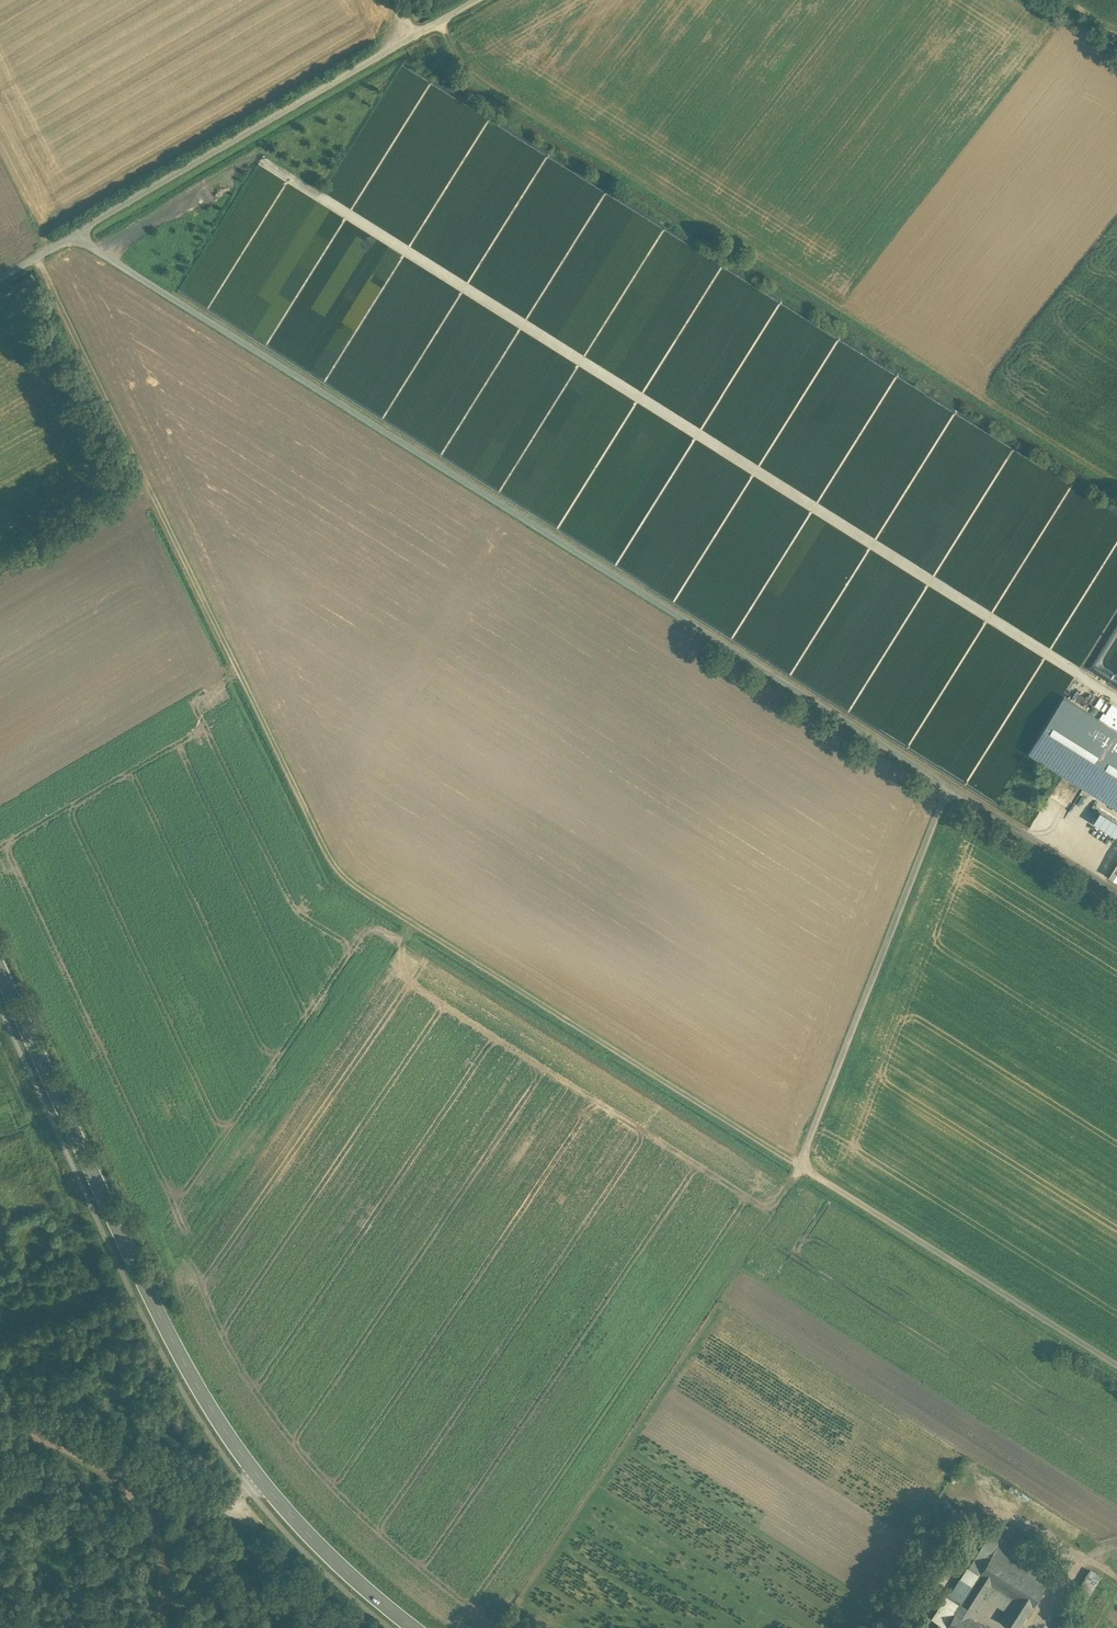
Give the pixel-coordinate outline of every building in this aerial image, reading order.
[(1088,692),(1080,705),(1089,710),(1097,698),(1088,692)] [(1064,696),(1029,752),(1116,807),(1116,729),(1064,696)] [(992,1533),(952,1597),(961,1602),(962,1601),(980,1572),(993,1552),(1001,1539),(992,1533)] [(1022,1552),(1001,1539),(993,1552),(1046,1585),(1055,1572),(1022,1552)] [(1046,1585),(993,1552),(980,1572),(991,1579),(1017,1595),(1034,1606),(1046,1585)] [(1090,1570),(1080,1590),(1090,1595),(1100,1575),(1090,1570)] [(980,1572),(962,1601),(975,1609),(983,1596),(981,1595),(991,1579),(980,1572)] [(1017,1595),(991,1579),(981,1595),(983,1596),(1007,1611),(1017,1595)] [(948,1594),(933,1617),(941,1623),(950,1608),(955,1612),(961,1602),(952,1597),(948,1594)] [(1017,1595),(1007,1611),(1001,1621),(1012,1627),(1019,1627),(1034,1606),(1017,1595)] [(1085,1601),(1075,1595),(1068,1608),(1077,1614),(1085,1601)] [(938,1627),(964,1627),(971,1617),(973,1619),(978,1611),(975,1609),(962,1601),(961,1602),(955,1612),(950,1608),(941,1623),(938,1627)] [(973,1619),(971,1617),(964,1627),(988,1627),(973,1619)]
